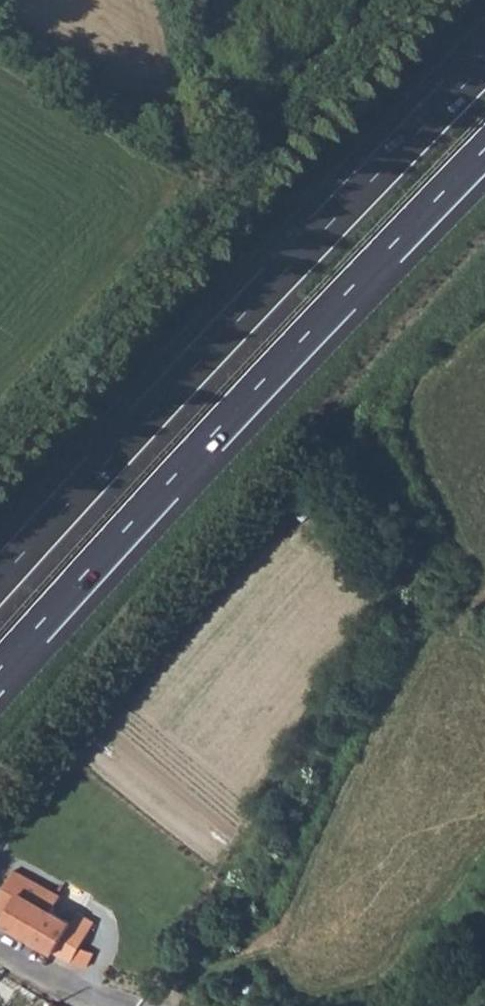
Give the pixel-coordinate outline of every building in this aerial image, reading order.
[(31,861),(21,877),(68,904),(76,884),(31,861)] [(20,908),(14,920),(36,932),(95,961),(118,913),(92,902),(88,912),(79,909),(68,904),(21,877),(10,903),(20,908)] [(36,1005),(58,1005),(45,996),(36,1005)]
